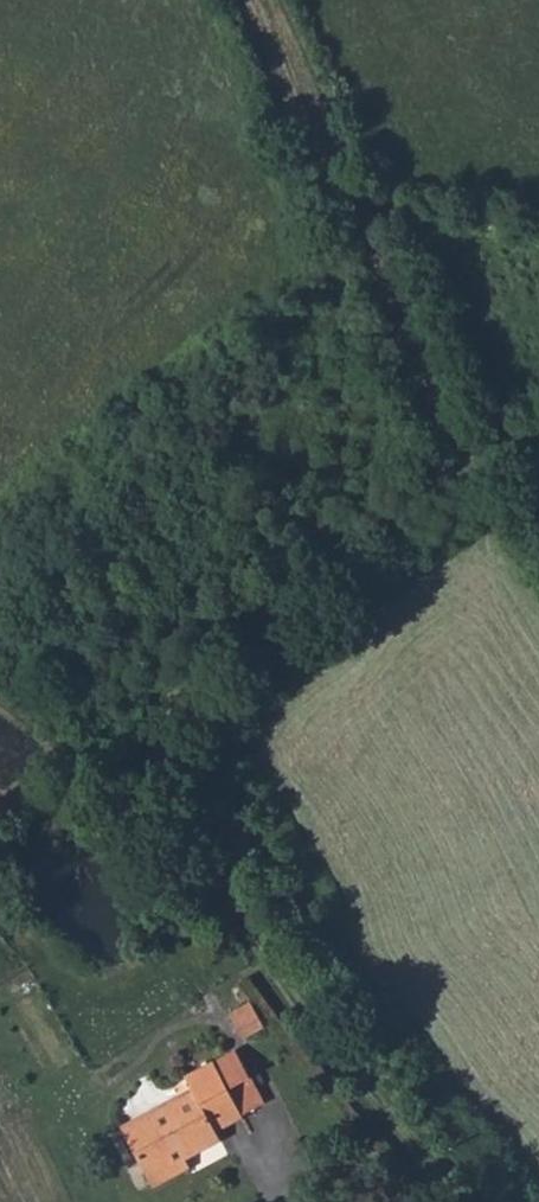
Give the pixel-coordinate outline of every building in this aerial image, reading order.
[(204,1089),(134,1126),(163,1174),(192,1158),(230,1137),(227,1131),(255,1116),(239,1088),(261,1076),(248,1053),(198,1078),(204,1089)] [(261,1076),(239,1088),(255,1116),(277,1104),(261,1076)] [(192,1158),(163,1174),(168,1183),(197,1166),(192,1158)]
